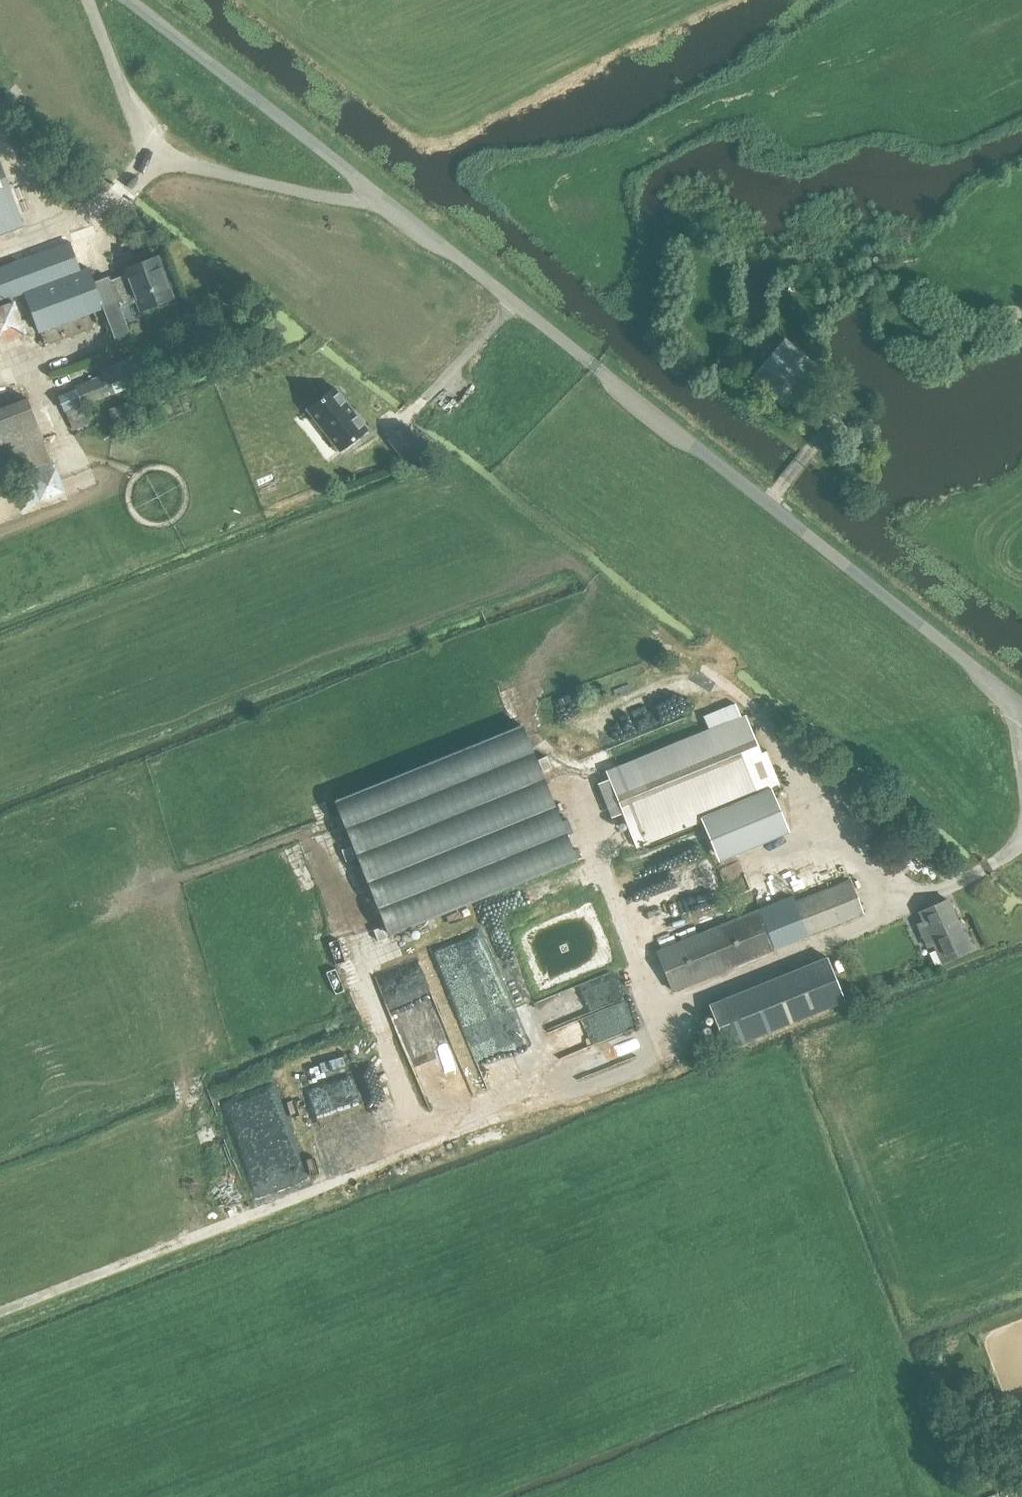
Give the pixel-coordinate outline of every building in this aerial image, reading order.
[(22,225),(0,166),(0,234),(22,225)] [(0,270),(0,302),(9,299),(25,293),(39,332),(102,309),(103,308),(116,345),(131,339),(119,307),(136,301),(139,309),(153,304),(158,307),(165,304),(168,299),(171,297),(156,256),(124,268),(126,274),(109,280),(108,276),(93,282),(88,268),(80,271),(80,270),(71,245),(0,270)] [(785,340),(751,379),(783,407),(812,372),(817,366),(815,365),(785,340)] [(83,410),(81,406),(114,394),(141,383),(133,356),(98,369),(100,375),(74,385),(74,389),(58,395),(72,430),(88,424),(83,410)] [(339,450),(366,429),(334,387),(306,409),(339,450)] [(52,463),(27,397),(0,407),(0,483),(17,476),(52,463)] [(286,461),(275,465),(281,479),(291,475),(286,461)] [(55,467),(30,475),(38,500),(63,492),(55,467)] [(607,776),(597,780),(611,814),(621,810),(636,848),(703,821),(719,861),(787,833),(769,789),(777,785),(764,751),(760,753),(745,714),(740,716),(735,704),(704,717),(708,729),(605,771),(607,776)] [(521,725),(333,801),(387,935),(576,859),(521,725)] [(850,879),(792,901),(790,896),(758,909),(655,951),(672,992),(775,951),(774,949),(806,937),(864,914),(850,879)] [(970,950),(947,899),(918,912),(922,921),(915,924),(926,949),(933,946),(940,963),(970,950)] [(487,1007),(519,996),(493,921),(454,935),(471,982),(478,979),(487,1007)] [(826,958),(707,1005),(725,1049),(843,1002),(826,958)] [(612,973),(536,994),(545,1027),(585,1016),(595,1050),(573,1056),(577,1070),(603,1062),(603,1061),(634,1052),(612,973)] [(251,1181),(303,1163),(275,1084),(224,1102),(251,1181)] [(373,1108),(383,1136),(392,1133),(382,1105),(373,1108)]
